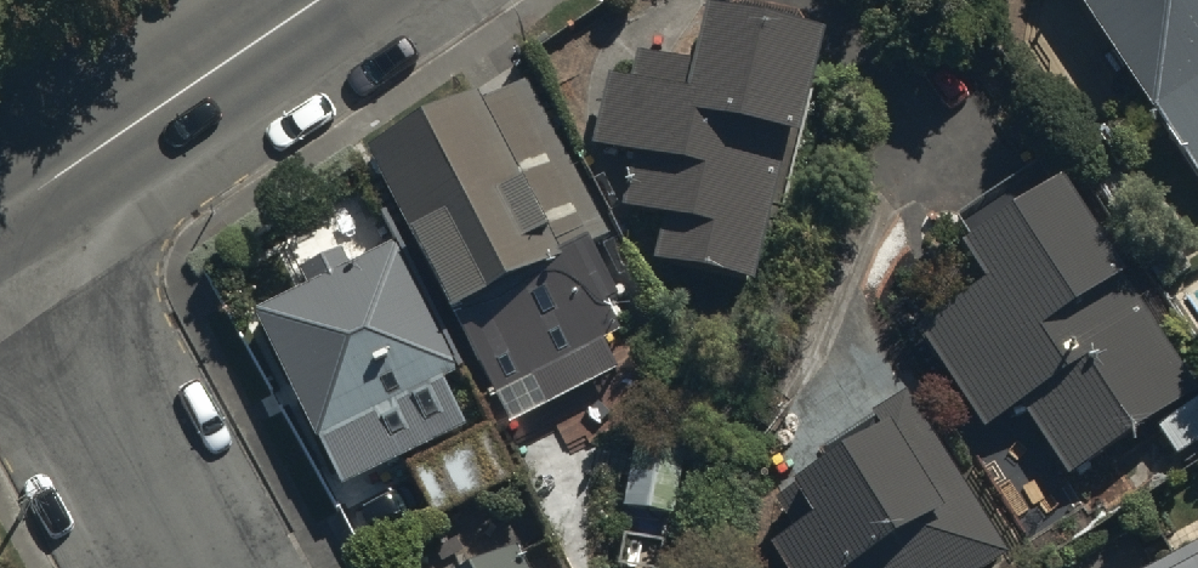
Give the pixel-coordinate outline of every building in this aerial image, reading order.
[(1197,181),(1197,0),(1073,0),(1197,181)] [(829,72),(713,40),(699,92),(618,70),(591,166),(637,178),(622,231),(667,244),(656,286),(752,313),(789,180),(799,182),(829,72)] [(612,254),(539,97),(371,175),(454,346),(463,344),(512,443),(624,388),(609,360),(626,351),(612,322),(623,317),(593,262),(612,254)] [(924,323),(986,422),(1027,396),(1073,470),(1163,414),(1181,443),(1197,432),(1197,381),(1070,187),(1065,190),(1047,162),(962,218),(977,241),(963,250),(985,283),(924,323)] [(450,405),(472,395),(409,266),(359,289),(345,260),(299,281),(311,307),(258,332),(342,514),(412,482),(434,531),(514,493),(491,444),(472,452),(450,405)] [(911,410),(813,470),(826,491),(779,520),(803,558),(786,567),(1007,567),(911,410)] [(1138,567),(1197,567),(1197,534),(1138,567)] [(497,567),(524,567),(518,556),(497,567)]
